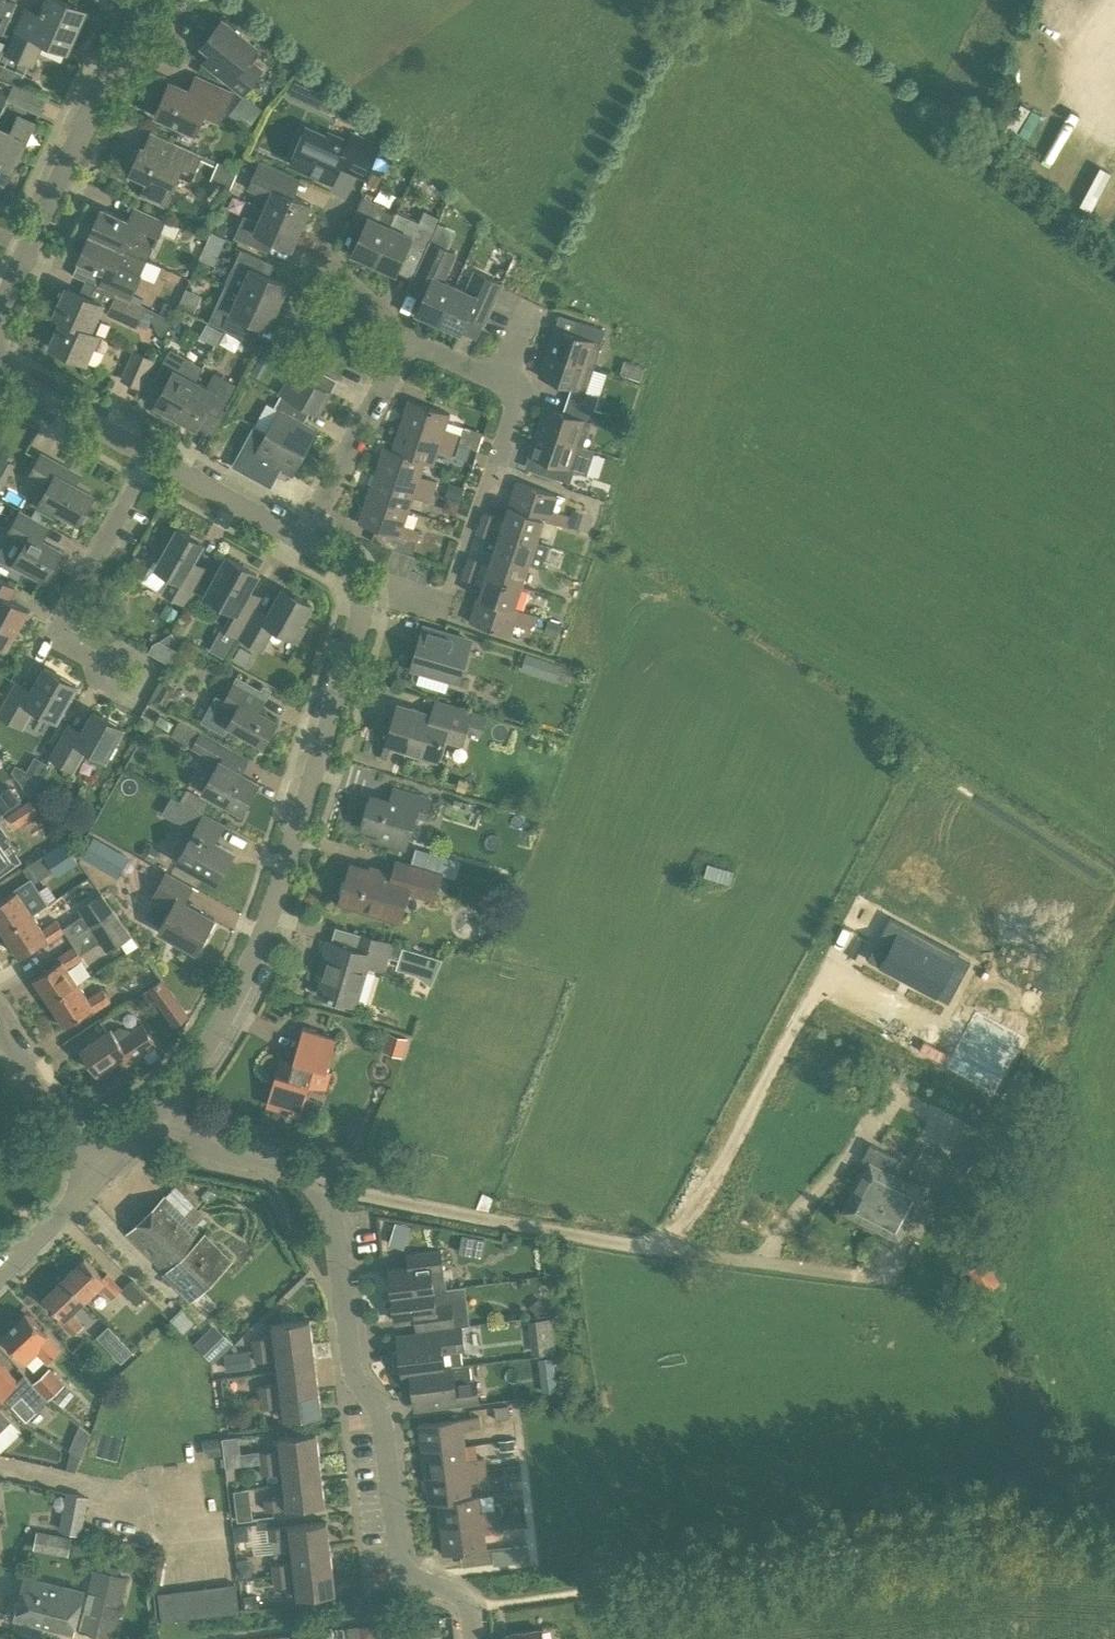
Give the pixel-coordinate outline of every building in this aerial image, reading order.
[(4,33),(17,2),(12,0),(0,0),(0,31),(4,33)] [(85,10),(62,0),(47,0),(41,13),(25,6),(4,53),(34,67),(45,40),(67,50),(85,10)] [(263,69),(253,61),(261,51),(222,20),(202,45),(209,51),(201,62),(242,95),(263,69)] [(234,91),(196,74),(189,90),(170,82),(156,113),(194,131),(201,115),(220,124),(234,91)] [(0,77),(0,93),(6,96),(12,83),(0,77)] [(295,80),(289,94),(302,100),(308,86),(295,80)] [(12,83),(6,96),(7,97),(6,99),(39,114),(47,97),(14,82),(13,83),(12,83)] [(248,128),(263,109),(244,94),(229,112),(248,128)] [(1,182),(11,160),(18,163),(36,122),(17,114),(10,132),(0,128),(0,181),(1,182)] [(327,137),(306,128),(291,162),(332,180),(340,161),(368,174),(380,146),(349,133),(345,141),(328,134),(327,137)] [(201,154),(151,132),(144,148),(142,147),(140,150),(137,149),(132,150),(130,157),(131,161),(134,163),(130,172),(148,180),(142,194),(164,203),(178,173),(189,179),(201,154)] [(264,209),(301,225),(311,203),(293,196),(301,179),(260,160),(247,188),(269,197),(264,209)] [(230,188),(238,170),(218,161),(210,179),(230,188)] [(365,183),(376,189),(382,176),(371,171),(365,183)] [(373,263),(397,211),(396,210),(395,214),(383,209),(385,205),(363,196),(351,221),(363,226),(351,253),(373,263)] [(90,233),(148,260),(161,231),(166,220),(134,206),(127,220),(102,208),(90,233)] [(291,248),(301,225),(264,209),(259,221),(245,215),(235,236),(267,251),(273,240),(291,248)] [(397,211),(373,263),(396,273),(406,249),(418,254),(431,226),(435,228),(440,216),(425,209),(419,221),(397,211)] [(166,220),(161,231),(175,237),(180,227),(166,220)] [(130,300),(130,299),(148,260),(90,233),(79,260),(105,271),(98,285),(115,293),(130,300)] [(212,261),(220,241),(211,238),(203,258),(212,261)] [(438,322),(454,285),(443,280),(456,251),(429,239),(412,278),(428,285),(415,312),(419,313),(420,318),(432,323),(436,321),(438,322)] [(240,291),(277,307),(287,283),(269,275),(274,263),(241,249),(233,268),(231,267),(225,281),(242,287),(240,291)] [(454,285),(438,322),(460,332),(473,305),(489,312),(502,284),(475,271),(466,290),(454,285)] [(56,309),(54,314),(91,330),(100,309),(103,303),(89,297),(66,287),(56,309)] [(268,328),(277,307),(240,291),(235,302),(221,295),(210,321),(242,335),(249,320),(268,328)] [(145,306),(130,299),(130,300),(115,293),(106,314),(136,328),(137,323),(147,328),(154,313),(144,309),(145,306)] [(62,319),(50,346),(86,362),(99,334),(91,330),(54,314),(54,315),(62,319)] [(574,333),(556,328),(548,352),(586,364),(586,365),(592,367),(605,329),(578,321),(574,333)] [(195,379),(196,380),(204,366),(171,348),(157,372),(168,378),(154,404),(156,405),(154,408),(155,413),(168,420),(172,418),(174,414),(176,415),(195,379)] [(142,389),(155,359),(133,349),(120,379),(142,389)] [(260,376),(271,356),(263,352),(252,372),(260,376)] [(578,389),(586,365),(586,364),(548,352),(540,376),(572,387),(567,400),(595,409),(595,408),(599,396),(578,389)] [(318,415),(331,391),(337,380),(294,356),(288,368),(292,370),(279,393),(318,415)] [(625,360),(620,373),(640,380),(645,367),(625,360)] [(195,379),(176,415),(197,427),(211,401),(223,408),(236,384),(215,373),(208,386),(196,380),(195,379)] [(400,425),(458,444),(461,434),(445,428),(450,413),(409,399),(400,425)] [(603,410),(595,408),(595,409),(567,400),(563,412),(546,406),(538,431),(583,445),(591,421),(599,424),(603,410)] [(266,432),(305,453),(318,430),(279,408),(266,432)] [(454,455),(458,444),(400,425),(392,449),(392,450),(425,461),(424,461),(433,464),(438,449),(454,455)] [(458,454),(474,460),(484,430),(468,425),(458,454)] [(570,482),(583,445),(538,431),(530,455),(546,460),(542,473),(570,482)] [(293,475),(305,453),(266,432),(254,453),(249,451),(243,463),(272,480),(279,468),(293,475)] [(392,450),(392,449),(384,446),(375,472),(433,491),(436,481),(420,475),(424,461),(425,461),(392,450)] [(92,494),(76,485),(82,473),(41,451),(26,478),(47,489),(39,505),(54,513),(56,509),(77,521),(78,519),(82,521),(95,497),(91,495),(92,494)] [(429,502),(433,491),(375,472),(367,497),(408,511),(413,496),(429,502)] [(544,519),(565,526),(569,515),(552,510),(557,495),(516,481),(508,506),(544,519)] [(449,484),(446,510),(461,512),(465,486),(449,484)] [(403,525),(408,511),(367,497),(359,522),(376,528),(416,542),(419,531),(403,525)] [(537,541),(544,519),(508,506),(500,529),(537,541)] [(14,562),(44,579),(46,576),(53,579),(61,564),(55,561),(61,550),(43,539),(50,526),(20,509),(6,534),(8,535),(0,550),(0,560),(11,566),(14,562)] [(480,522),(492,526),(496,515),(484,512),(480,522)] [(489,537),(492,526),(480,522),(477,533),(489,537)] [(208,567),(193,559),(202,543),(178,529),(158,563),(155,560),(143,580),(186,605),(208,567)] [(529,563),(537,541),(500,529),(493,551),(529,563)] [(521,586),(529,563),(493,551),(485,574),(521,586)] [(465,567),(477,571),(481,560),(469,556),(465,567)] [(256,605),(257,605),(262,595),(249,587),(257,573),(227,557),(207,594),(210,595),(207,600),(222,608),(215,619),(214,618),(212,622),(238,637),(256,605)] [(579,567),(560,560),(556,571),(575,578),(579,567)] [(474,581),(477,571),(465,567),(462,577),(474,581)] [(514,608),(521,586),(485,574),(478,596),(514,608)] [(28,609),(10,599),(16,587),(0,578),(0,643),(7,647),(28,609)] [(256,605),(238,637),(262,651),(276,627),(297,639),(305,624),(302,622),(312,604),(283,588),(269,612),(257,605),(256,605)] [(536,615),(514,608),(478,596),(469,621),(510,635),(515,620),(532,626),(536,615)] [(458,680),(470,640),(426,627),(414,667),(458,680)] [(173,663),(181,649),(158,637),(151,651),(173,663)] [(252,653),(240,646),(233,658),(245,665),(252,653)] [(555,680),(560,665),(526,654),(521,669),(555,680)] [(75,684),(45,667),(33,688),(16,679),(0,709),(0,715),(23,728),(35,707),(56,719),(75,684)] [(215,694),(201,719),(223,731),(226,724),(263,745),(271,730),(275,724),(277,720),(259,710),(267,697),(236,680),(235,680),(224,699),(215,694)] [(164,708),(176,687),(165,681),(153,701),(164,708)] [(398,704),(387,743),(437,758),(442,740),(462,746),(472,710),(436,699),(431,714),(398,704)] [(473,710),(467,728),(483,733),(489,715),(473,710)] [(105,758),(123,727),(93,711),(83,729),(68,721),(49,757),(74,771),(87,748),(105,758)] [(212,759),(221,742),(201,731),(200,732),(191,746),(191,747),(212,759)] [(241,772),(249,758),(227,746),(203,790),(242,811),(258,781),(241,772)] [(30,796),(40,779),(27,771),(20,783),(30,796)] [(7,810),(22,801),(10,785),(0,792),(0,814),(7,810)] [(371,795),(362,826),(379,831),(377,838),(393,843),(396,835),(407,839),(414,816),(426,820),(432,798),(420,794),(416,808),(389,800),(371,795)] [(217,881),(233,852),(214,841),(223,825),(204,814),(172,796),(162,813),(194,831),(179,860),(217,881)] [(17,826),(39,812),(30,798),(9,813),(17,826)] [(117,878),(130,856),(94,836),(81,857),(117,878)] [(59,876),(79,862),(64,839),(44,853),(59,876)] [(416,847),(412,862),(416,864),(443,872),(448,857),(416,847)] [(435,901),(443,872),(396,858),(391,875),(351,863),(340,901),(400,919),(407,893),(435,901)] [(731,883),(734,870),(708,862),(705,876),(731,883)] [(196,951),(214,918),(185,901),(193,886),(166,871),(151,898),(170,909),(159,930),(196,951)] [(32,913),(22,898),(36,888),(29,877),(13,888),(15,891),(0,901),(0,926),(4,932),(32,913)] [(90,926),(114,910),(102,892),(78,907),(90,926)] [(114,910),(90,926),(107,951),(132,935),(114,910)] [(32,913),(4,932),(19,955),(46,938),(48,942),(64,931),(57,920),(43,929),(32,913)] [(385,971),(393,942),(361,933),(356,949),(328,940),(322,960),(328,962),(318,993),(354,1004),(366,965),(385,971)] [(865,964),(946,1007),(955,990),(944,985),(954,966),(894,935),(884,953),(873,948),(865,964)] [(50,1001),(78,982),(68,967),(82,957),(75,946),(58,957),(60,960),(34,977),(50,1001)] [(420,952),(403,946),(399,958),(416,964),(420,952)] [(127,999),(157,981),(151,970),(120,988),(127,999)] [(174,1026),(190,1015),(163,978),(148,989),(174,1026)] [(78,982),(50,1001),(65,1024),(91,1007),(94,1010),(110,1000),(103,989),(88,998),(78,982)] [(973,1016),(944,1072),(993,1098),(1023,1042),(973,1016)] [(97,1073),(122,1056),(127,1064),(156,1045),(142,1023),(131,1031),(129,1028),(120,1026),(113,1031),(111,1028),(81,1049),(97,1073)] [(326,1070),(336,1038),(303,1028),(293,1060),(280,1056),(275,1073),(266,1105),(299,1115),(309,1083),(327,1088),(332,1071),(326,1070)] [(402,1056),(407,1038),(389,1032),(383,1050),(402,1056)] [(956,1162),(977,1173),(990,1148),(969,1137),(956,1162)] [(897,1195),(904,1179),(892,1172),(899,1159),(870,1143),(862,1159),(868,1162),(854,1189),(874,1199),(873,1201),(887,1207),(894,1193),(897,1195)] [(974,1178),(977,1173),(956,1162),(936,1201),(956,1212),(962,1201),(969,1205),(981,1182),(974,1178)] [(874,1199),(854,1189),(843,1211),(899,1240),(925,1190),(904,1179),(897,1195),(894,1193),(887,1207),(873,1201),(874,1199)] [(198,1202),(178,1181),(165,1195),(165,1194),(126,1233),(164,1272),(164,1273),(191,1300),(231,1261),(204,1233),(203,1234),(195,1226),(205,1216),(195,1205),(198,1202)] [(403,1248),(410,1225),(396,1221),(389,1244),(403,1248)] [(393,1294),(446,1288),(441,1248),(420,1250),(421,1264),(390,1267),(393,1294)] [(64,1277),(85,1299),(100,1285),(112,1298),(121,1289),(107,1273),(103,1277),(85,1257),(64,1277)] [(1001,1304),(991,1288),(1000,1283),(986,1259),(966,1270),(980,1294),(982,1293),(992,1310),(1001,1304)] [(71,1313),(85,1299),(64,1277),(43,1296),(62,1315),(58,1319),(73,1334),(82,1325),(71,1313)] [(462,1365),(460,1350),(465,1350),(462,1325),(470,1324),(465,1286),(446,1288),(393,1294),(396,1320),(437,1315),(438,1328),(426,1329),(427,1342),(399,1346),(400,1348),(396,1348),(393,1353),(394,1369),(399,1372),(402,1371),(402,1373),(462,1365)] [(57,1353),(43,1338),(47,1335),(26,1313),(1,1336),(26,1363),(38,1352),(47,1362),(57,1353)] [(255,1349),(314,1342),(312,1318),(273,1323),(274,1336),(253,1338),(255,1349)] [(532,1354),(555,1352),(551,1318),(529,1319),(532,1354)] [(213,1362),(233,1343),(215,1324),(195,1342),(213,1362)] [(121,1339),(109,1350),(121,1362),(133,1351),(121,1339)] [(278,1370),(317,1366),(314,1342),(255,1349),(256,1360),(277,1358),(278,1370)] [(239,1368),(237,1353),(224,1355),(226,1370),(239,1368)] [(553,1356),(538,1358),(539,1366),(554,1365),(553,1356)] [(2,1395),(12,1405),(26,1420),(37,1411),(48,1400),(33,1383),(24,1374),(24,1375),(18,1381),(2,1364),(0,1366),(0,1398),(2,1395)] [(462,1365),(402,1373),(404,1373),(407,1392),(410,1395),(414,1395),(414,1397),(441,1394),(443,1407),(480,1403),(477,1377),(471,1378),(470,1364),(462,1365)] [(260,1396),(320,1389),(317,1366),(278,1370),(280,1383),(259,1385),(260,1396)] [(33,1383),(48,1400),(65,1384),(50,1367),(33,1383)] [(320,1389),(260,1396),(261,1407),(282,1405),(284,1418),(322,1414),(320,1389)] [(496,1419),(509,1418),(508,1405),(495,1407),(496,1419)] [(11,1420),(0,1408),(0,1430),(11,1420)] [(422,1450),(465,1445),(463,1430),(481,1428),(479,1416),(418,1423),(422,1450)] [(79,1425),(74,1438),(86,1444),(91,1432),(79,1425)] [(261,1463),(319,1456),(316,1432),(279,1436),(280,1449),(259,1451),(261,1463)] [(228,1452),(229,1464),(247,1463),(246,1436),(207,1438),(208,1453),(228,1452)] [(425,1476),(485,1468),(484,1458),(467,1460),(465,1445),(422,1450),(425,1476)] [(71,1451),(69,1458),(79,1462),(81,1457),(71,1451)] [(284,1484),(322,1479),(319,1456),(261,1463),(262,1474),(283,1471),(284,1484)] [(504,1481),(522,1479),(521,1465),(503,1467),(504,1481)] [(428,1503),(480,1496),(480,1495),(471,1496),(469,1482),(487,1480),(485,1468),(425,1476),(428,1503)] [(322,1479),(284,1484),(286,1496),(265,1499),(266,1510),(325,1503),(322,1479)] [(440,1528),(501,1520),(499,1510),(482,1512),(480,1496),(428,1503),(428,1504),(437,1503),(440,1528)] [(252,1504),(236,1506),(237,1521),(253,1519),(252,1504)] [(59,1529),(81,1534),(85,1515),(63,1510),(59,1529)] [(501,1520),(440,1528),(444,1553),(486,1548),(484,1533),(502,1530),(501,1520)] [(292,1549),(330,1545),(327,1521),(268,1527),(270,1539),(272,1539),(273,1551),(292,1549)] [(36,1530),(33,1549),(49,1552),(53,1533),(36,1530)] [(274,1575),(332,1568),(330,1545),(292,1549),(293,1561),(273,1564),(274,1575)] [(493,1565),(530,1561),(528,1545),(491,1549),(493,1565)] [(332,1568),(274,1575),(275,1586),(296,1584),(298,1597),(335,1592),(332,1568)] [(88,1591),(79,1631),(79,1632),(112,1638),(126,1577),(93,1569),(88,1591)] [(79,1631),(88,1591),(25,1577),(16,1616),(79,1631)] [(161,1620),(239,1611),(236,1583),(158,1592),(161,1620)] [(415,1638),(442,1635),(439,1615),(412,1619),(415,1638)] [(542,1629),(507,1634),(508,1638),(543,1638),(542,1629)]
